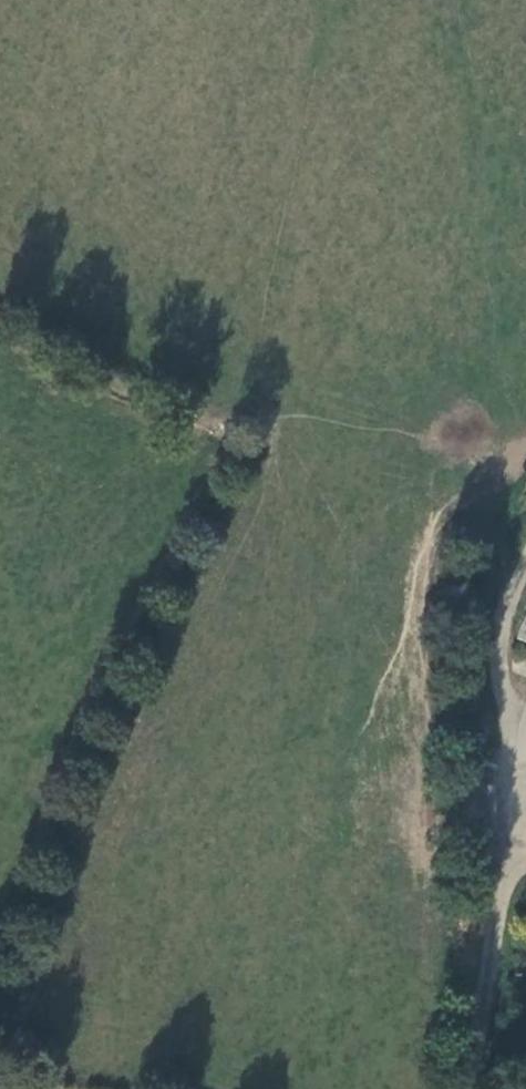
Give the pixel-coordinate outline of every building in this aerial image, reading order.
[(515,634),(525,639),(525,610),(515,634)]
